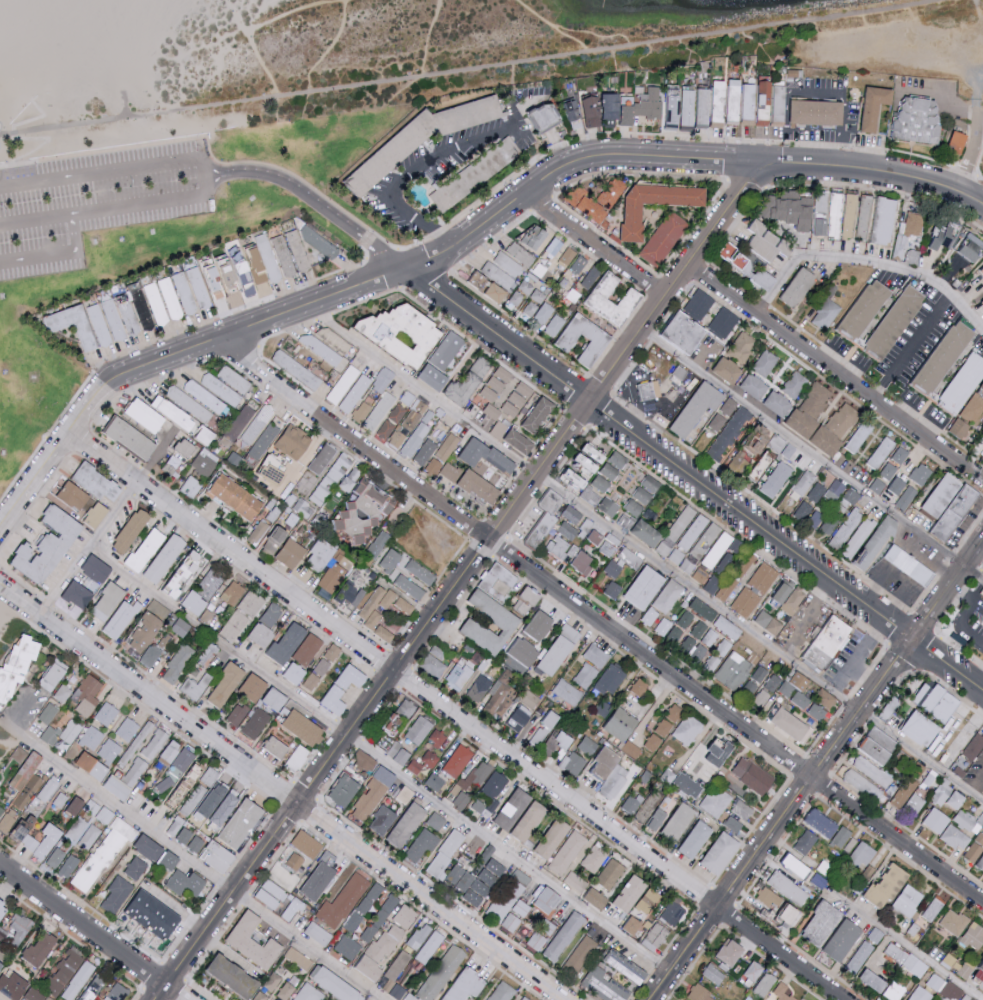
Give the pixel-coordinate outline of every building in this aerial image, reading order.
[(721,125),(733,125),(733,78),(722,78),(721,125)] [(717,122),(719,80),(707,80),(705,121),(717,122)] [(763,120),(764,81),(753,80),(753,84),(737,83),(736,119),(763,120)] [(779,85),(767,85),(767,123),(779,123),(779,85)] [(630,116),(657,117),(658,87),(645,86),(644,94),(639,94),(639,102),(631,102),(630,116)] [(887,88),(859,87),(856,131),(872,132),(873,103),(886,104),(887,88)] [(703,88),(691,88),(690,124),(702,125),(703,88)] [(688,90),(676,89),(674,125),(687,125),(688,90)] [(593,119),(609,119),(609,94),(577,95),(577,126),(594,126),(593,119)] [(659,128),(672,127),(671,96),(658,97),(659,128)] [(935,102),(893,96),(887,136),(929,142),(935,102)] [(557,102),(563,121),(576,117),(570,98),(557,102)] [(837,101),(784,100),(784,123),(836,124),(837,101)] [(552,120),(541,101),(518,115),(530,134),(552,120)] [(611,125),(625,125),(625,105),(610,105),(611,125)] [(961,135),(947,130),(940,150),(955,155),(961,135)] [(592,202),(610,210),(623,183),(608,176),(602,189),(598,188),(592,202)] [(586,191),(573,182),(560,200),(594,224),(603,211),(582,196),(586,191)] [(698,205),(699,187),(619,184),(617,241),(635,242),(637,203),(698,205)] [(825,213),(828,192),(815,190),(813,211),(825,213)] [(807,231),(810,216),(809,197),(805,196),(798,197),(796,191),(779,192),(779,198),(778,198),(764,195),(759,196),(754,217),(768,220),(769,220),(788,224),(789,232),(807,231)] [(838,238),(843,193),(831,192),(826,237),(838,238)] [(853,238),(854,193),(843,193),(842,238),(853,238)] [(854,239),(885,243),(890,198),(859,194),(854,239)] [(657,268),(685,221),(664,209),(637,256),(657,268)] [(901,233),(918,236),(920,222),(912,221),(913,212),(905,211),(901,233)] [(740,246),(764,262),(772,250),(781,256),(788,246),(775,237),(742,215),(737,222),(750,231),(740,246)] [(931,245),(944,249),(954,220),(942,216),(938,227),(930,224),(922,248),(929,251),(931,245)] [(823,218),(810,218),(810,235),(822,235),(823,218)] [(535,257),(526,251),(540,233),(530,225),(515,244),(511,241),(504,250),(527,268),(535,257)] [(330,257),(337,244),(307,227),(300,239),(330,257)] [(271,238),(285,277),(311,268),(297,228),(271,238)] [(955,256),(943,275),(955,282),(979,242),(961,231),(948,252),(955,256)] [(204,259),(208,281),(216,298),(226,296),(230,286),(241,280),(244,286),(246,298),(257,292),(249,277),(258,273),(267,272),(272,282),(281,281),(277,258),(265,233),(255,235),(256,243),(247,248),(243,251),(232,253),(231,250),(219,256),(204,259)] [(561,243),(553,237),(543,249),(552,256),(561,243)] [(761,291),(768,281),(726,253),(730,247),(721,241),(710,256),(761,291)] [(555,262),(564,268),(574,252),(565,247),(555,262)] [(914,264),(917,251),(912,250),(910,258),(903,256),(902,261),(914,264)] [(491,262),(516,275),(521,264),(497,251),(491,262)] [(577,274),(586,260),(576,254),(567,269),(577,274)] [(982,283),(982,258),(969,271),(982,284),(982,283)] [(514,279),(486,260),(479,271),(506,290),(514,279)] [(184,314),(211,306),(198,265),(171,274),(184,314)] [(789,309),(809,275),(794,266),(774,300),(789,309)] [(579,302),(616,326),(636,295),(623,286),(611,305),(601,298),(614,278),(600,269),(579,302)] [(502,291),(468,271),(461,282),(494,303),(502,291)] [(182,316),(169,276),(129,290),(142,330),(155,326),(169,321),(169,320),(182,316)] [(884,290),(865,278),(832,327),(851,340),(884,290)] [(515,307),(524,294),(539,304),(545,296),(522,279),(507,301),(515,307)] [(807,322),(824,331),(838,306),(827,300),(835,286),(828,282),(807,322)] [(919,296),(900,283),(857,346),(876,359),(919,296)] [(712,299),(694,288),(681,310),(700,321),(712,299)] [(85,351),(125,339),(113,298),(84,306),(84,304),(43,315),(48,333),(77,324),(85,351)] [(537,304),(526,299),(520,312),(531,317),(537,304)] [(553,308),(543,301),(531,319),(541,326),(553,308)] [(421,339),(415,352),(419,363),(424,366),(443,331),(438,318),(407,302),(388,310),(389,310),(377,315),(375,314),(361,319),(359,324),(361,331),(383,342),(386,341),(387,345),(402,353),(405,346),(411,343),(398,336),(402,329),(421,339)] [(737,317),(719,306),(705,329),(723,340),(737,317)] [(698,331),(667,309),(650,334),(681,355),(698,331)] [(571,360),(585,369),(607,336),(570,312),(549,345),(562,353),(575,333),(584,339),(571,360)] [(564,320),(553,313),(542,330),(552,337),(564,320)] [(925,395),(969,332),(950,319),(906,382),(925,395)] [(428,360),(444,371),(466,340),(451,329),(428,360)] [(756,339),(738,330),(725,355),(742,364),(756,339)] [(342,370),(349,359),(304,332),(298,342),(342,370)] [(271,359),(315,391),(323,381),(279,348),(271,359)] [(776,356),(761,349),(750,370),(766,378),(776,356)] [(967,351),(930,401),(949,415),(982,368),(982,362),(967,351)] [(482,381),(493,362),(479,354),(468,373),(482,381)] [(738,370),(717,355),(705,371),(726,386),(738,370)] [(419,378),(442,392),(451,376),(428,362),(419,378)] [(338,406),(362,371),(350,363),(326,398),(338,406)] [(244,395),(252,382),(223,364),(215,376),(244,395)] [(479,392),(491,403),(514,375),(501,364),(479,392)] [(382,394),(396,373),(385,366),(371,387),(382,394)] [(807,379),(793,370),(779,390),(793,400),(807,379)] [(338,407),(349,414),(373,380),(363,372),(338,407)] [(764,384),(742,372),(733,388),(755,400),(764,384)] [(198,385),(237,407),(244,395),(205,373),(198,385)] [(973,388),(982,395),(982,373),(973,388)] [(701,406),(709,411),(720,395),(697,379),(664,430),(679,440),(701,406)] [(231,404),(188,380),(182,391),(224,415),(231,404)] [(535,389),(521,380),(501,409),(514,419),(535,389)] [(816,419),(830,390),(810,381),(797,410),(816,419)] [(654,399),(640,402),(637,386),(651,383),(654,399)] [(214,411),(170,386),(164,397),(207,423),(214,411)] [(373,432),(396,398),(385,390),(362,424),(373,432)] [(411,407),(416,395),(405,390),(400,402),(411,407)] [(776,418),(787,403),(767,390),(757,405),(776,418)] [(971,423),(982,407),(982,400),(972,392),(957,413),(971,423)] [(191,430),(198,419),(158,394),(151,405),(191,430)] [(555,401),(541,394),(526,427),(540,434),(555,401)] [(126,411),(157,433),(168,418),(137,396),(126,411)] [(426,403),(414,397),(391,443),(403,449),(426,403)] [(823,427),(839,438),(857,411),(842,400),(823,427)] [(408,409),(398,402),(386,418),(375,433),(385,440),(408,409)] [(502,411),(489,402),(483,411),(496,420),(502,411)] [(233,442),(256,411),(246,404),(224,435),(233,442)] [(276,412),(267,404),(251,421),(260,429),(276,412)] [(704,454),(717,463),(751,413),(738,404),(704,454)] [(801,440),(813,424),(790,407),(778,423),(801,440)] [(148,460),(159,443),(116,413),(104,430),(148,460)] [(967,425),(953,417),(945,432),(959,440),(967,425)] [(842,447),(852,454),(869,425),(859,419),(842,447)] [(490,433),(500,439),(508,426),(498,420),(490,433)] [(410,458),(431,429),(421,421),(400,450),(410,458)] [(281,430),(272,422),(248,453),(257,460),(281,430)] [(314,436),(289,423),(276,448),(301,461),(314,436)] [(743,435),(759,446),(767,434),(751,423),(743,435)] [(217,433),(203,424),(195,437),(209,446),(217,433)] [(839,440),(814,424),(802,442),(827,458),(839,440)] [(241,439),(252,444),(256,431),(246,427),(241,439)] [(529,455),(537,443),(513,427),(505,438),(529,455)] [(434,454),(444,462),(461,439),(451,432),(434,454)] [(776,454),(785,442),(772,433),(763,445),(776,454)] [(460,455),(476,466),(484,455),(511,475),(519,464),(476,434),(460,455)] [(874,469),(892,443),(881,435),(863,462),(874,469)] [(198,447),(184,436),(175,448),(189,458),(198,447)] [(438,445),(428,437),(413,459),(423,466),(438,445)] [(748,458),(753,460),(757,446),(738,439),(726,473),(741,478),(748,458)] [(337,450),(326,442),(308,467),(319,475),(337,450)] [(588,488),(608,454),(588,442),(582,452),(578,450),(569,465),(568,464),(559,479),(582,492),(579,496),(596,506),(602,496),(588,488)] [(795,448),(786,443),(778,455),(787,460),(795,448)] [(901,483),(890,477),(897,465),(898,466),(906,452),(895,445),(869,490),(878,495),(881,489),(893,496),(901,483)] [(220,459),(203,447),(190,466),(206,478),(220,459)] [(621,470),(629,459),(616,450),(608,461),(621,470)] [(312,501),(325,508),(351,459),(338,452),(312,501)] [(168,463),(178,467),(181,459),(171,455),(168,463)] [(282,484),(290,467),(267,456),(260,474),(282,484)] [(424,468),(434,475),(442,463),(433,456),(424,468)] [(72,479),(102,499),(106,495),(115,501),(125,487),(85,460),(72,479)] [(792,469),(779,460),(757,490),(771,499),(792,469)] [(439,475),(457,483),(463,469),(445,461),(439,475)] [(613,482),(620,472),(607,462),(600,472),(613,482)] [(922,486),(929,470),(915,463),(907,480),(922,486)] [(362,471),(353,465),(340,486),(349,492),(362,471)] [(494,505),(504,490),(469,467),(459,482),(494,505)] [(790,490),(802,497),(815,476),(803,469),(790,490)] [(955,481),(939,472),(917,510),(933,519),(955,481)] [(265,501),(222,473),(209,492),(253,521),(265,501)] [(633,497),(647,505),(661,482),(647,473),(633,497)] [(612,483),(598,474),(591,484),(604,493),(612,483)] [(179,490),(191,499),(202,484),(189,475),(179,490)] [(823,494),(845,511),(857,494),(835,478),(823,494)] [(83,510),(92,493),(68,480),(58,497),(83,510)] [(388,498),(368,480),(358,480),(354,488),(354,501),(349,501),(349,510),(343,510),(343,519),(335,519),(335,527),(341,533),(349,536),(355,537),(355,545),(365,545),(368,538),(373,532),(373,525),(379,525),(379,518),(361,517),(358,516),(359,508),(368,513),(376,513),(385,503),(388,498)] [(792,514),(815,530),(815,529),(826,536),(836,522),(813,506),(826,488),(815,481),(792,514)] [(917,491),(908,485),(893,505),(902,511),(917,491)] [(943,542),(930,532),(964,485),(978,495),(943,542)] [(561,523),(538,555),(528,547),(527,542),(546,514),(538,508),(542,503),(551,491),(566,503),(555,518),(561,523)] [(598,507),(612,517),(621,506),(606,495),(598,507)] [(623,508),(637,517),(644,506),(630,497),(623,508)] [(98,529),(111,508),(98,500),(85,522),(98,529)] [(85,524),(53,503),(41,521),(52,528),(37,551),(25,543),(11,564),(44,586),(85,524)] [(274,524),(282,509),(274,504),(265,519),(274,524)] [(577,525),(584,513),(568,504),(562,516),(577,525)] [(112,544),(124,553),(153,516),(141,506),(112,544)] [(861,512),(850,506),(828,545),(839,551),(861,512)] [(688,551),(709,519),(699,512),(678,544),(688,551)] [(656,550),(678,565),(685,554),(678,549),(678,548),(673,545),(689,519),(680,513),(656,550)] [(896,521),(884,514),(858,555),(851,551),(846,560),(864,572),(896,521)] [(851,558),(873,521),(863,515),(841,552),(851,558)] [(631,533),(655,547),(664,532),(640,518),(631,533)] [(251,534),(259,540),(271,525),(263,519),(251,534)] [(579,531),(563,520),(556,531),(573,541),(579,531)] [(682,567),(692,573),(719,527),(709,520),(682,567)] [(282,546),(292,533),(280,523),(270,537),(282,546)] [(168,535),(154,525),(126,565),(140,574),(168,535)] [(586,539),(611,556),(622,540),(609,531),(606,536),(594,528),(586,539)] [(389,533),(379,529),(367,555),(378,559),(389,533)] [(734,538),(724,530),(701,562),(711,569),(734,538)] [(158,584),(189,541),(175,532),(145,574),(158,584)] [(572,543),(571,545),(555,533),(545,548),(562,560),(567,553),(572,557),(579,548),(572,543)] [(309,548),(290,537),(277,559),(296,570),(309,548)] [(280,545),(268,539),(264,548),(276,554),(280,545)] [(935,574),(924,589),(883,559),(893,545),(935,574)] [(391,574),(403,556),(391,547),(379,566),(391,574)] [(184,590),(205,556),(193,548),(166,591),(179,599),(184,590)] [(570,565),(587,575),(596,559),(579,549),(570,565)] [(634,563),(633,568),(638,569),(642,556),(621,549),(619,558),(634,563)] [(318,550),(310,563),(323,571),(331,557),(318,550)] [(316,583),(331,594),(354,563),(340,552),(316,583)] [(724,602),(756,556),(751,552),(733,578),(729,576),(715,596),(724,602)] [(114,569),(94,553),(82,568),(103,584),(114,569)] [(405,568),(430,586),(437,576),(412,558),(405,568)] [(616,579),(623,568),(611,560),(604,571),(616,579)] [(747,584),(746,584),(730,607),(747,619),(779,572),(763,561),(747,584)] [(518,593),(507,608),(477,587),(494,563),(518,580),(512,588),(518,593)] [(692,577),(701,583),(711,569),(702,563),(692,577)] [(667,577),(647,564),(625,596),(645,609),(667,577)] [(226,575),(213,566),(196,591),(210,600),(226,575)] [(426,589),(399,574),(393,585),(420,600),(426,589)] [(651,603),(665,615),(685,588),(671,577),(651,603)] [(63,596),(84,610),(95,593),(74,579),(63,596)] [(604,592),(616,599),(623,587),(612,579),(604,592)] [(108,622),(126,589),(111,580),(93,614),(108,622)] [(229,605),(234,607),(246,589),(232,580),(212,610),(221,617),(229,605)] [(774,598),(783,603),(780,609),(793,616),(805,592),(783,580),(774,598)] [(335,598),(342,603),(345,599),(360,610),(372,593),(363,586),(360,590),(347,581),(335,598)] [(395,634),(400,626),(375,611),(379,605),(387,610),(397,594),(380,583),(359,615),(366,619),(363,624),(373,631),(378,623),(395,634)] [(524,618),(478,588),(468,602),(505,626),(499,635),(470,616),(460,632),(498,657),(524,618)] [(542,600),(535,612),(532,610),(524,622),(519,618),(511,612),(519,600),(527,588),(542,600)] [(182,605),(200,617),(210,601),(192,589),(182,605)] [(237,607),(255,618),(266,600),(249,589),(237,607)] [(407,616),(415,608),(401,595),(394,603),(407,616)] [(104,632),(120,641),(140,605),(125,596),(104,632)] [(718,612),(697,596),(689,606),(710,622),(718,612)] [(167,618),(171,609),(153,599),(148,608),(167,618)] [(285,609),(272,601),(260,620),(274,628),(285,609)] [(648,627),(659,613),(650,606),(639,620),(648,627)] [(525,631),(543,642),(557,618),(539,608),(525,631)] [(250,620),(237,609),(219,633),(232,643),(250,620)] [(777,636),(785,623),(762,609),(754,622),(777,636)] [(707,624),(695,618),(696,617),(685,610),(675,624),(674,624),(664,640),(688,655),(707,624)] [(135,658),(167,624),(152,611),(121,645),(135,658)] [(743,630),(720,614),(712,625),(735,641),(743,630)] [(172,629),(184,638),(193,626),(181,617),(172,629)] [(672,623),(663,617),(653,631),(663,638),(672,623)] [(850,636),(834,660),(832,658),(811,644),(830,617),(849,630),(847,634),(850,636)] [(267,652),(284,665),(310,631),(296,620),(279,643),(276,641),(267,652)] [(266,648),(277,632),(259,621),(249,637),(266,648)] [(539,668),(555,677),(582,632),(565,623),(539,668)] [(395,634),(378,625),(374,633),(391,642),(395,634)] [(711,645),(719,634),(710,628),(703,638),(711,645)] [(292,657),(306,667),(326,642),(312,631),(292,657)] [(17,681),(23,683),(26,673),(28,673),(32,659),(37,661),(42,643),(33,640),(34,636),(18,632),(6,676),(0,675),(0,701),(11,704),(17,681)] [(161,639),(159,645),(167,648),(172,636),(167,634),(165,641),(161,639)] [(508,653),(530,668),(541,652),(519,637),(508,653)] [(172,685),(196,650),(184,642),(160,677),(172,685)] [(302,685),(312,692),(342,649),(333,642),(302,685)] [(162,650),(151,643),(140,662),(151,668),(162,650)] [(586,690),(609,654),(591,643),(582,658),(585,661),(572,681),(586,690)] [(699,662),(708,649),(699,643),(690,655),(699,662)] [(447,665),(441,662),(447,651),(433,644),(420,667),(439,678),(447,665)] [(811,644),(800,658),(821,673),(822,669),(823,670),(832,658),(811,644)] [(752,663),(730,650),(714,678),(735,691),(752,663)] [(53,693),(68,665),(53,658),(39,685),(53,693)] [(207,699),(223,709),(247,671),(232,661),(207,699)] [(299,685),(308,669),(293,661),(284,677),(299,685)] [(458,661),(444,680),(459,691),(473,671),(458,661)] [(337,682),(347,690),(353,681),(362,688),(370,676),(350,662),(337,682)] [(613,697),(626,672),(607,663),(595,687),(613,697)] [(751,676),(760,683),(768,671),(759,664),(751,676)] [(483,707),(501,718),(518,691),(510,686),(518,675),(508,668),(483,707)] [(804,693),(812,679),(796,670),(789,683),(784,680),(777,692),(806,709),(812,698),(804,693)] [(178,691),(198,701),(212,675),(204,671),(198,683),(186,677),(178,691)] [(240,692),(259,702),(270,682),(251,672),(240,692)] [(74,710),(87,719),(100,701),(94,697),(103,684),(88,673),(78,687),(87,693),(74,710)] [(763,686),(773,692),(782,679),(772,673),(763,686)] [(552,691),(573,708),(583,695),(562,677),(552,691)] [(649,683),(638,677),(631,691),(642,697),(649,683)] [(752,696),(757,684),(747,679),(742,691),(752,696)] [(480,703),(488,689),(475,681),(467,695),(480,703)] [(923,681),(930,687),(933,683),(959,702),(943,725),(909,700),(923,681)] [(53,697),(64,703),(72,690),(61,683),(53,697)] [(323,704),(343,715),(349,704),(341,700),(347,690),(334,683),(323,704)] [(290,697),(273,686),(263,701),(279,712),(290,697)] [(752,702),(760,708),(770,694),(761,688),(752,702)] [(541,699),(527,689),(519,700),(533,710),(541,699)] [(899,701),(884,720),(876,715),(891,695),(899,701)] [(396,736),(416,705),(404,697),(384,728),(396,736)] [(108,727),(119,710),(105,701),(94,718),(108,727)] [(647,747),(658,753),(681,707),(670,701),(647,747)] [(58,707),(47,702),(39,720),(50,725),(58,707)] [(226,719),(237,726),(249,709),(238,702),(226,719)] [(807,713),(820,722),(827,711),(814,702),(807,713)] [(520,734),(534,714),(521,705),(507,724),(520,734)] [(241,732),(257,742),(273,716),(257,706),(241,732)] [(640,717),(617,707),(606,731),(629,742),(640,717)] [(803,740),(812,724),(780,707),(771,722),(803,740)] [(327,729),(294,708),(283,726),(317,746),(327,729)] [(530,742),(540,748),(560,715),(550,709),(530,742)] [(924,750),(897,731),(912,709),(939,729),(924,750)] [(689,747),(704,724),(688,713),(673,736),(689,747)] [(433,722),(417,714),(404,739),(420,747),(433,722)] [(128,742),(140,725),(127,716),(115,732),(128,742)] [(63,732),(48,724),(40,739),(56,747),(58,743),(69,748),(82,726),(70,719),(63,732)] [(876,765),(893,742),(868,724),(852,747),(876,765)] [(79,742),(94,752),(106,735),(91,725),(79,742)] [(141,752),(152,760),(170,735),(158,727),(141,752)] [(427,740),(439,748),(447,736),(435,728),(427,740)] [(568,750),(575,738),(562,729),(554,741),(568,750)] [(973,730),(960,756),(972,762),(982,740),(982,735),(973,730)] [(285,758),(291,745),(269,735),(263,748),(285,758)] [(593,755),(599,742),(585,735),(578,748),(593,755)] [(706,758),(722,768),(735,746),(719,737),(706,758)] [(112,763),(122,746),(108,738),(98,755),(112,763)] [(638,757),(643,749),(626,738),(621,747),(638,757)] [(172,740),(160,757),(184,773),(196,755),(172,740)] [(387,754),(404,766),(413,753),(396,742),(387,754)] [(474,751),(459,742),(443,770),(458,779),(474,751)] [(312,751),(300,744),(286,764),(297,772),(312,751)] [(20,763),(28,753),(19,746),(11,756),(20,763)] [(623,755),(606,746),(591,772),(607,781),(600,792),(614,800),(631,771),(618,764),(623,755)] [(11,785),(19,790),(11,803),(23,810),(42,779),(33,774),(44,756),(33,749),(11,785)] [(378,759),(358,749),(351,763),(371,774),(378,759)] [(559,766),(576,777),(587,760),(570,749),(559,766)] [(435,767),(440,756),(426,750),(421,761),(435,767)] [(77,763),(103,781),(112,769),(85,751),(77,763)] [(885,787),(892,777),(856,753),(849,764),(885,787)] [(122,778),(133,787),(149,764),(139,756),(122,778)] [(730,774),(765,795),(776,777),(742,756),(730,774)] [(407,768),(416,775),(423,765),(414,759),(407,768)] [(460,777),(445,798),(462,810),(471,796),(464,792),(472,781),(479,786),(492,768),(480,760),(466,781),(460,777)] [(195,787),(207,769),(198,763),(186,781),(195,787)] [(398,775),(381,764),(367,785),(368,787),(351,814),(366,824),(398,775)] [(430,767),(424,764),(417,776),(423,779),(430,767)] [(835,776),(875,800),(882,789),(842,764),(835,776)] [(199,782),(210,789),(221,773),(210,766),(199,782)] [(496,798),(509,779),(494,770),(482,789),(496,798)] [(960,794),(946,787),(949,779),(929,770),(923,784),(933,788),(929,799),(953,810),(960,794)] [(446,781),(433,772),(425,783),(438,792),(446,781)] [(703,785),(678,772),(672,785),(696,798),(703,785)] [(329,797),(347,808),(362,784),(344,773),(329,797)] [(134,787),(111,775),(104,788),(127,800),(134,787)] [(917,782),(907,776),(891,802),(913,816),(923,800),(911,792),(917,782)] [(45,803),(58,785),(49,778),(36,796),(45,803)] [(406,806),(416,791),(405,784),(395,799),(406,806)] [(494,821),(525,843),(549,808),(519,786),(494,821)] [(52,803),(60,808),(68,796),(60,791),(52,803)] [(632,815),(643,800),(632,792),(621,807),(632,815)] [(77,816),(85,800),(75,795),(67,810),(77,816)] [(97,810),(94,808),(98,804),(90,798),(83,807),(93,815),(97,810)] [(494,807),(475,799),(471,808),(491,817),(494,807)] [(244,800),(216,839),(235,853),(263,814),(244,800)] [(754,810),(738,800),(732,811),(748,821),(754,810)] [(400,849),(429,811),(415,801),(386,839),(400,849)] [(676,844),(698,811),(683,801),(661,834),(676,844)] [(398,815),(384,804),(368,826),(382,837),(398,815)] [(116,814),(103,805),(95,817),(108,826),(116,814)] [(823,838),(833,825),(807,805),(797,818),(823,838)] [(215,815),(224,823),(231,813),(221,806),(215,815)] [(935,834),(944,816),(926,806),(916,823),(935,834)] [(6,835),(19,814),(9,808),(0,822),(0,831),(6,835)] [(199,808),(189,823),(195,829),(197,826),(201,828),(210,815),(199,808)] [(649,826),(659,832),(668,813),(659,808),(649,826)] [(969,829),(973,814),(954,809),(950,824),(969,829)] [(447,820),(434,811),(426,823),(438,831),(447,820)] [(982,833),(982,813),(980,811),(971,826),(982,833)] [(44,859),(63,831),(49,822),(42,832),(45,834),(40,842),(28,834),(37,819),(27,812),(11,837),(44,859)] [(167,832),(175,837),(186,820),(178,815),(167,832)] [(724,824),(738,833),(744,824),(730,815),(724,824)] [(89,894),(125,838),(132,842),(139,830),(117,816),(73,884),(89,894)] [(534,851),(548,860),(572,826),(558,816),(534,851)] [(694,860),(716,830),(701,819),(680,850),(694,860)] [(77,843),(88,851),(102,830),(91,823),(77,843)] [(937,837),(961,851),(969,836),(945,823),(937,837)] [(847,853),(857,838),(838,826),(828,842),(847,853)] [(432,852),(440,837),(422,827),(406,856),(418,863),(426,848),(432,852)] [(426,871),(439,879),(466,835),(453,827),(426,871)] [(805,855),(816,835),(801,827),(790,847),(805,855)] [(590,839),(570,828),(549,868),(563,876),(568,867),(573,870),(590,839)] [(183,830),(175,841),(184,848),(192,837),(183,830)] [(703,865),(722,876),(742,841),(722,830),(703,865)] [(301,832),(323,849),(314,863),(291,847),(301,832)] [(139,837),(161,854),(154,864),(132,848),(139,837)] [(204,845),(194,839),(187,850),(196,857),(204,845)] [(861,868),(874,850),(858,839),(846,858),(861,868)] [(961,856),(971,863),(981,848),(971,841),(961,856)] [(596,874),(608,852),(592,844),(580,866),(596,874)] [(228,872),(222,879),(219,876),(213,872),(203,864),(214,845),(218,848),(235,861),(228,872)] [(46,863),(55,869),(66,853),(57,846),(46,863)] [(331,865),(337,857),(327,850),(321,858),(331,865)] [(802,881),(809,871),(781,850),(774,861),(802,881)] [(982,851),(973,865),(982,872),(982,871),(982,851)] [(80,860),(71,853),(58,871),(68,878),(80,860)] [(165,853),(178,863),(170,875),(158,866),(165,853)] [(294,856),(286,868),(296,875),(304,863),(294,856)] [(596,880),(610,891),(627,867),(612,857),(596,880)] [(135,859),(147,868),(137,883),(124,873),(135,859)] [(902,873),(886,862),(862,897),(878,907),(902,873)] [(278,864),(271,875),(293,892),(300,881),(295,877),(278,864)] [(321,864),(336,875),(316,903),(302,892),(321,864)] [(873,868),(866,864),(859,874),(866,879),(873,868)] [(531,876),(515,867),(488,915),(503,924),(531,876)] [(761,879),(797,906),(807,893),(770,867),(761,879)] [(589,883),(570,870),(563,880),(582,894),(589,883)] [(176,872),(188,881),(192,875),(205,885),(197,898),(189,892),(188,894),(185,892),(182,897),(167,886),(176,872)] [(820,888),(825,879),(814,872),(809,880),(820,888)] [(650,885),(636,873),(613,901),(628,913),(650,885)] [(101,907),(117,915),(133,884),(117,875),(101,907)] [(355,875),(365,882),(367,879),(373,884),(347,920),(345,919),(337,930),(318,917),(329,900),(333,904),(355,875)] [(255,897),(276,911),(288,892),(267,879),(255,897)] [(378,883),(386,890),(379,901),(376,899),(374,901),(369,897),(378,883)] [(921,895),(903,883),(888,905),(906,917),(921,895)] [(563,896),(547,885),(534,904),(550,915),(563,896)] [(662,895),(650,886),(636,906),(648,915),(662,895)] [(769,916),(781,923),(789,908),(779,903),(782,897),(761,886),(754,898),(773,908),(769,916)] [(126,912),(167,941),(184,917),(143,888),(126,912)] [(610,896),(591,888),(585,900),(604,909),(610,896)] [(393,894),(402,901),(393,915),(384,908),(393,894)] [(928,921),(942,900),(932,894),(918,914),(928,921)] [(367,898),(375,904),(367,916),(359,910),(367,898)] [(515,933),(530,906),(517,899),(502,926),(515,933)] [(675,927),(685,910),(669,900),(659,917),(675,927)] [(10,907),(0,901),(0,921),(1,922),(10,907)] [(837,912),(821,901),(808,920),(806,918),(795,932),(814,945),(837,912)] [(421,915),(410,931),(396,920),(406,905),(421,915)] [(935,922),(955,936),(967,919),(947,905),(935,922)] [(285,945),(271,937),(266,947),(251,938),(263,917),(248,908),(226,945),(270,971),(285,945)] [(555,962),(588,919),(575,909),(543,953),(555,962)] [(383,910),(391,916),(384,928),(376,921),(383,910)] [(33,921),(16,912),(8,927),(17,931),(9,945),(18,950),(33,921)] [(352,919),(357,912),(365,918),(355,933),(346,927),(352,919)] [(623,927),(634,935),(643,923),(632,915),(623,927)] [(834,962),(857,929),(839,916),(816,950),(834,962)] [(982,936),(982,928),(967,920),(958,940),(977,949),(982,936)] [(419,951),(430,926),(419,921),(408,946),(419,951)] [(335,937),(328,948),(306,933),(314,922),(335,937)] [(669,931),(656,922),(644,939),(656,948),(669,931)] [(372,925),(380,931),(371,944),(364,938),(372,925)] [(396,925),(408,934),(401,943),(390,934),(396,925)] [(856,974),(881,931),(871,925),(846,968),(856,974)] [(25,959),(40,968),(59,938),(44,929),(25,959)] [(526,944),(538,952),(547,939),(535,931),(526,944)] [(438,932),(447,938),(429,965),(419,958),(438,932)] [(334,948),(351,961),(362,947),(345,933),(334,948)] [(386,934),(400,945),(392,958),(388,954),(382,964),(369,952),(376,942),(378,944),(386,934)] [(727,968),(739,947),(720,937),(708,957),(727,968)] [(918,978),(926,967),(890,940),(882,951),(918,978)] [(469,957),(438,999),(427,999),(420,995),(456,946),(469,957)] [(315,963),(309,972),(287,955),(292,947),(315,963)] [(565,963),(576,972),(591,955),(581,947),(574,955),(573,954),(565,963)] [(970,968),(961,962),(953,973),(963,980),(966,975),(977,982),(982,975),(982,947),(970,968)] [(63,994),(84,957),(70,949),(49,985),(63,994)] [(405,951),(414,958),(396,984),(387,976),(405,951)] [(611,964),(641,986),(650,974),(620,951),(611,964)] [(939,961),(954,970),(959,963),(944,953),(939,961)] [(252,999),(263,980),(219,954),(208,972),(252,999)] [(97,966),(87,959),(61,995),(68,999),(73,999),(97,966)] [(738,980),(749,987),(761,966),(751,960),(738,980)] [(716,984),(723,972),(705,962),(698,974),(716,984)] [(605,999),(626,999),(631,992),(605,975),(607,971),(595,964),(582,985),(605,999)] [(309,981),(346,999),(359,999),(364,990),(317,965),(309,981)] [(471,995),(467,999),(447,999),(469,968),(488,984),(479,998),(474,995),(474,997),(471,995)] [(876,991),(882,979),(858,968),(852,979),(876,991)] [(751,991),(763,997),(774,976),(762,970),(751,991)] [(282,977),(273,971),(269,978),(278,984),(282,977)] [(0,979),(0,991),(13,999),(19,999),(31,983),(14,972),(10,978),(4,974),(0,979)] [(936,991),(944,980),(933,972),(925,982),(936,991)] [(111,986),(99,976),(89,988),(100,998),(111,986)] [(786,986),(777,979),(763,999),(795,999),(782,990),(786,986)] [(903,987),(888,979),(880,994),(890,999),(897,999),(903,987)] [(947,999),(956,999),(962,989),(946,980),(937,995),(947,999)] [(132,991),(117,981),(104,999),(126,999),(132,991)] [(296,987),(287,981),(277,996),(283,999),(287,999),(296,987)] [(306,981),(292,999),(319,999),(323,994),(306,981)] [(390,994),(385,990),(391,981),(396,985),(390,994)] [(519,992),(513,999),(491,999),(505,981),(519,992)] [(693,982),(683,996),(689,999),(713,999),(715,997),(693,982)] [(408,992),(403,999),(399,999),(392,995),(399,984),(408,992)] [(915,984),(905,999),(928,999),(932,994),(915,984)] [(46,997),(33,986),(22,999),(44,999),(46,997)] [(269,997),(259,990),(253,999),(267,999),(269,997)]
